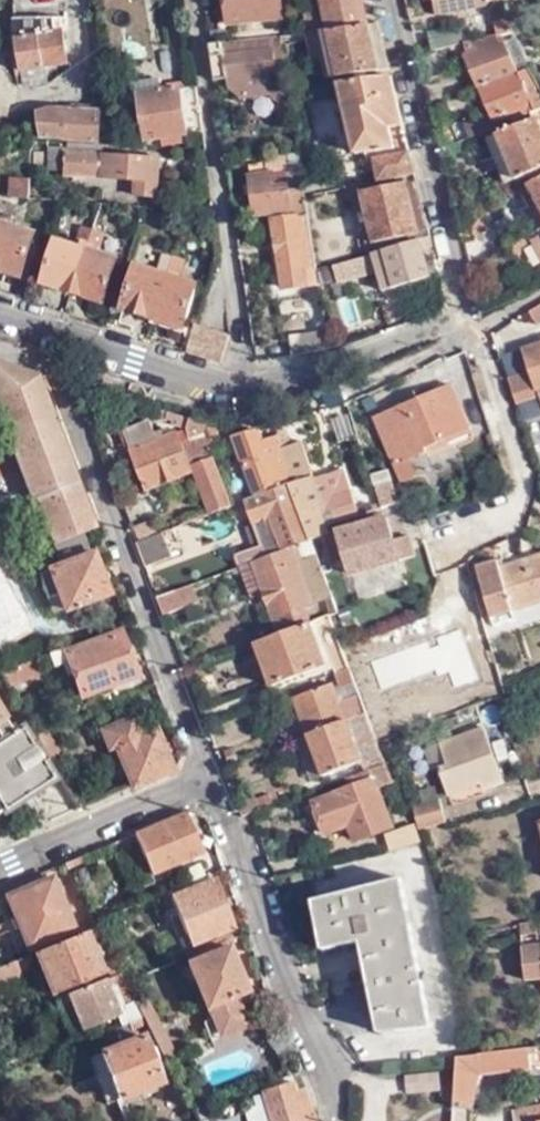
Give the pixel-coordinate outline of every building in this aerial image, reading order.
[(281,0),(228,0),(231,27),(235,27),(236,37),(245,36),(244,26),(283,21),(281,0)] [(364,0),(324,0),(330,28),(330,29),(369,23),(364,0)] [(436,9),(494,1),(494,0),(434,0),(436,9)] [(53,17),(13,18),(14,35),(19,70),(67,63),(62,27),(53,27),(53,17)] [(381,28),(380,20),(369,23),(371,29),(381,28)] [(510,30),(507,21),(496,24),(498,33),(510,30)] [(469,41),(465,22),(426,31),(431,51),(469,41)] [(384,40),(381,28),(371,29),(331,33),(324,34),(307,36),(311,55),(322,53),(328,77),(379,65),(374,42),(384,40)] [(467,47),(480,84),(519,70),(509,40),(501,43),(499,36),(467,47)] [(293,37),(215,46),(219,83),(233,82),(234,95),(284,91),(286,98),(301,96),(300,93),(299,81),(293,37)] [(480,84),(493,122),(509,115),(512,122),(528,115),(539,109),(539,74),(535,63),(519,70),(480,84)] [(342,86),(393,78),(391,73),(340,84),(340,86),(342,86)] [(310,78),(299,81),(300,93),(311,92),(310,78)] [(340,86),(354,152),(393,145),(389,122),(402,120),(393,78),(342,86),(340,86)] [(141,141),(206,131),(199,87),(134,96),(141,141)] [(39,114),(38,140),(48,140),(104,137),(102,108),(51,111),(39,114)] [(528,115),(531,120),(487,140),(508,184),(529,174),(533,182),(539,179),(539,109),(528,115)] [(467,131),(470,139),(487,134),(485,126),(467,131)] [(109,144),(72,142),(69,170),(107,174),(106,178),(137,182),(136,198),(159,202),(164,161),(115,156),(115,151),(108,151),(109,144)] [(373,156),(377,179),(415,172),(409,148),(373,156)] [(249,172),(256,215),(266,214),(267,221),(272,220),(308,215),(300,166),(298,166),(297,158),(296,152),(264,157),(266,169),(249,172)] [(31,197),(33,178),(12,176),(11,194),(31,197)] [(407,179),(418,226),(428,224),(416,177),(407,179)] [(418,226),(407,179),(363,190),(374,240),(408,232),(409,241),(431,235),(428,224),(418,226)] [(520,193),(539,230),(539,179),(533,182),(520,193)] [(112,246),(117,232),(74,219),(70,234),(79,236),(75,245),(58,239),(44,280),(107,301),(120,257),(99,251),(101,243),(112,246)] [(283,290),(319,284),(309,219),(277,222),(272,222),(283,290)] [(0,294),(8,269),(23,274),(37,233),(0,221),(0,294)] [(531,238),(539,255),(539,233),(531,238)] [(378,255),(410,245),(432,238),(431,235),(409,241),(372,253),(374,256),(378,255)] [(430,275),(423,246),(433,244),(432,238),(410,245),(378,255),(374,256),(384,289),(430,275)] [(192,270),(197,256),(154,243),(149,257),(159,261),(156,269),(138,263),(125,305),(184,324),(198,281),(179,275),(182,268),(192,270)] [(440,272),(433,244),(423,246),(430,275),(440,272)] [(341,267),(370,258),(369,254),(338,264),(339,268),(341,267)] [(341,274),(372,264),(370,258),(341,267),(339,268),(341,274)] [(527,308),(530,314),(539,309),(539,301),(527,308)] [(530,314),(535,323),(539,321),(539,309),(530,314)] [(292,357),(330,352),(325,321),(316,322),(317,329),(289,334),(292,357)] [(190,333),(183,352),(223,364),(232,340),(199,329),(196,335),(190,333)] [(522,347),(529,370),(507,377),(514,401),(537,394),(539,403),(539,341),(522,347)] [(0,364),(0,419),(31,498),(37,497),(63,564),(37,575),(50,609),(61,605),(64,612),(108,594),(93,553),(89,555),(82,533),(96,526),(40,377),(0,364)] [(451,385),(381,416),(393,459),(396,466),(410,460),(427,452),(425,448),(470,430),(451,385)] [(206,420),(156,406),(156,409),(157,410),(205,424),(206,420)] [(160,427),(154,429),(149,417),(123,427),(145,486),(193,468),(190,462),(212,454),(207,442),(211,441),(204,424),(205,424),(157,410),(156,409),(154,416),(173,420),(172,423),(187,426),(191,438),(182,441),(177,428),(163,433),(160,427)] [(328,417),(336,441),(356,435),(348,410),(328,417)] [(393,459),(381,416),(376,419),(393,459)] [(204,424),(211,441),(214,441),(213,439),(210,425),(205,424),(204,424)] [(261,433),(258,424),(245,429),(248,429),(251,437),(260,434),(261,433)] [(213,439),(214,441),(220,438),(217,427),(210,425),(213,439)] [(285,449),(296,481),(291,483),(311,538),(330,530),(329,526),(350,519),(347,509),(355,507),(350,488),(333,494),(326,471),(313,476),(301,438),(292,441),(286,425),(278,428),(279,430),(282,440),(285,449)] [(278,433),(291,483),(296,481),(285,449),(282,440),(279,430),(278,428),(276,428),(278,433)] [(291,483),(278,433),(263,438),(261,433),(260,434),(251,437),(248,429),(245,429),(233,433),(256,496),(291,483)] [(472,433),(470,430),(425,448),(427,452),(472,433)] [(212,454),(190,462),(193,468),(209,511),(231,502),(213,453),(212,454)] [(410,460),(396,466),(403,483),(416,477),(410,460)] [(326,471),(333,494),(350,488),(342,466),(326,471)] [(374,483),(378,500),(380,506),(398,501),(391,478),(374,483)] [(311,538),(291,483),(256,496),(246,500),(262,542),(234,552),(239,566),(253,560),(267,555),(291,545),(295,544),(311,538)] [(404,562),(390,517),(340,534),(355,577),(404,562)] [(137,540),(137,541),(164,531),(163,530),(137,540)] [(137,541),(146,564),(172,554),(164,531),(137,541)] [(291,545),(313,606),(334,598),(311,538),(295,544),(291,545)] [(8,560),(19,555),(13,542),(2,546),(8,560)] [(264,590),(280,635),(310,622),(305,608),(313,606),(291,545),(267,555),(253,560),(264,590)] [(505,626),(519,622),(517,611),(539,604),(539,557),(503,568),(501,560),(485,565),(505,626)] [(239,566),(250,595),(264,590),(253,560),(239,566)] [(497,629),(505,626),(485,565),(479,566),(497,629)] [(0,579),(0,640),(27,623),(0,579)] [(158,597),(165,614),(198,601),(191,584),(165,594),(158,597)] [(321,627),(339,671),(352,666),(332,615),(310,622),(280,635),(257,643),(273,686),(328,665),(313,630),(321,627)] [(76,648),(73,642),(46,652),(51,664),(67,659),(80,694),(137,674),(121,632),(76,648)] [(35,656),(15,664),(21,678),(41,671),(35,656)] [(0,669),(0,671),(7,682),(21,678),(15,664),(0,669)] [(345,686),(358,681),(352,666),(339,671),(345,686)] [(530,682),(535,698),(539,697),(539,679),(530,682)] [(356,715),(369,710),(362,691),(342,698),(335,680),(296,694),(311,733),(347,718),(356,715)] [(15,802),(16,803),(42,788),(40,785),(54,777),(44,761),(47,759),(37,740),(33,742),(24,726),(15,731),(0,706),(0,810),(15,802)] [(387,758),(379,739),(369,710),(356,715),(347,718),(311,733),(309,733),(323,772),(362,757),(366,766),(374,763),(387,758)] [(131,785),(173,767),(155,727),(140,732),(132,715),(100,727),(109,747),(114,745),(131,785)] [(439,765),(449,793),(482,781),(483,785),(502,778),(484,726),(424,746),(432,768),(439,765)] [(323,772),(309,733),(298,737),(312,776),(323,772)] [(366,766),(334,779),(338,790),(302,805),(314,836),(349,822),(355,836),(390,823),(375,783),(393,776),(387,758),(374,763),(366,766)] [(413,805),(417,830),(445,824),(440,798),(413,805)] [(184,811),(132,832),(149,874),(200,853),(184,811)] [(416,838),(410,823),(384,834),(389,849),(416,838)] [(63,861),(52,865),(56,873),(67,869),(63,861)] [(49,876),(0,896),(0,919),(13,951),(70,928),(49,876)] [(231,929),(212,879),(168,897),(188,946),(231,929)] [(428,1029),(399,885),(312,903),(322,951),(360,943),(380,1034),(428,1029)] [(536,920),(517,923),(518,936),(538,935),(536,920)] [(97,932),(94,927),(81,932),(84,938),(97,932)] [(81,932),(32,951),(48,993),(98,975),(84,938),(81,932)] [(538,935),(518,936),(519,945),(539,943),(538,935)] [(519,945),(521,980),(539,978),(539,943),(519,945)] [(244,991),(226,946),(186,962),(216,1039),(246,1026),(234,994),(244,991)] [(0,964),(0,981),(18,973),(14,958),(0,964)] [(102,962),(109,977),(116,974),(109,959),(102,962)] [(109,977),(62,996),(76,1031),(111,1016),(116,1026),(139,1016),(131,1001),(116,974),(109,977)] [(131,1001),(139,1016),(143,1023),(163,1059),(173,1054),(142,996),(131,1001)] [(139,1016),(116,1026),(105,1030),(108,1037),(143,1023),(139,1016)] [(103,1031),(91,1036),(95,1046),(107,1041),(103,1031)] [(141,1043),(138,1036),(85,1057),(91,1077),(74,1084),(78,1094),(96,1088),(103,1105),(158,1084),(151,1066),(156,1065),(146,1041),(141,1043)] [(460,1057),(452,1119),(452,1120),(470,1120),(471,1112),(481,1078),(530,1073),(529,1049),(460,1057)] [(439,1092),(438,1075),(404,1078),(405,1096),(439,1092)] [(290,1083),(257,1091),(266,1120),(302,1120),(290,1083)] [(509,1107),(511,1120),(539,1120),(539,1100),(509,1107)]
